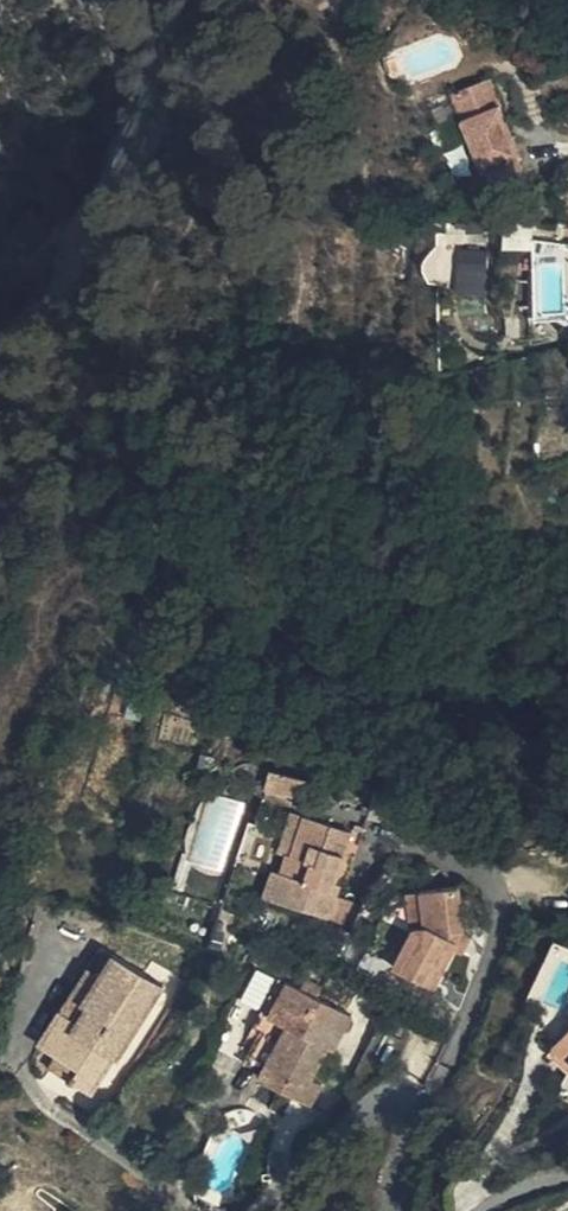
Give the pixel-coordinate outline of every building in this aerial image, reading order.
[(500,73),(459,85),(485,176),(526,165),(500,73)] [(462,243),(462,270),(490,269),(490,243),(462,243)] [(238,764),(227,763),(221,774),(234,778),(238,764)] [(286,785),(291,772),(289,772),(282,768),(278,782),(286,785)] [(319,782),(291,772),(286,785),(315,796),(319,782)] [(226,866),(247,799),(210,788),(190,854),(226,866)] [(297,851),(314,813),(296,806),(281,846),(291,850),(297,851)] [(359,829),(314,813),(297,851),(291,850),(283,868),(275,866),(264,892),(328,914),(334,898),(359,829)] [(361,908),(334,898),(328,914),(324,925),(350,932),(355,917),(361,908)] [(481,906),(443,904),(444,941),(431,941),(406,982),(445,1005),(469,968),(480,951),(481,906)] [(443,904),(430,904),(431,941),(444,941),(443,904)] [(41,1040),(64,1056),(83,1067),(77,1076),(96,1088),(118,1054),(125,1056),(171,985),(105,942),(41,1040)] [(480,951),(469,968),(477,973),(488,956),(480,951)] [(245,992),(258,999),(274,972),(261,965),(245,992)] [(269,1031),(295,980),(285,975),(257,1030),(269,1031)] [(361,1014),(295,980),(269,1031),(257,1030),(249,1045),(267,1055),(261,1067),(256,1076),(313,1105),(327,1078),(318,1074),(332,1045),(340,1030),(350,1035),(361,1014)] [(548,1047),(567,1068),(567,1028),(548,1047)] [(342,1050),(350,1035),(340,1030),(332,1045),(342,1050)] [(267,1055),(249,1045),(243,1058),(261,1067),(267,1055)] [(83,1067),(64,1056),(59,1064),(77,1076),(83,1067)]
